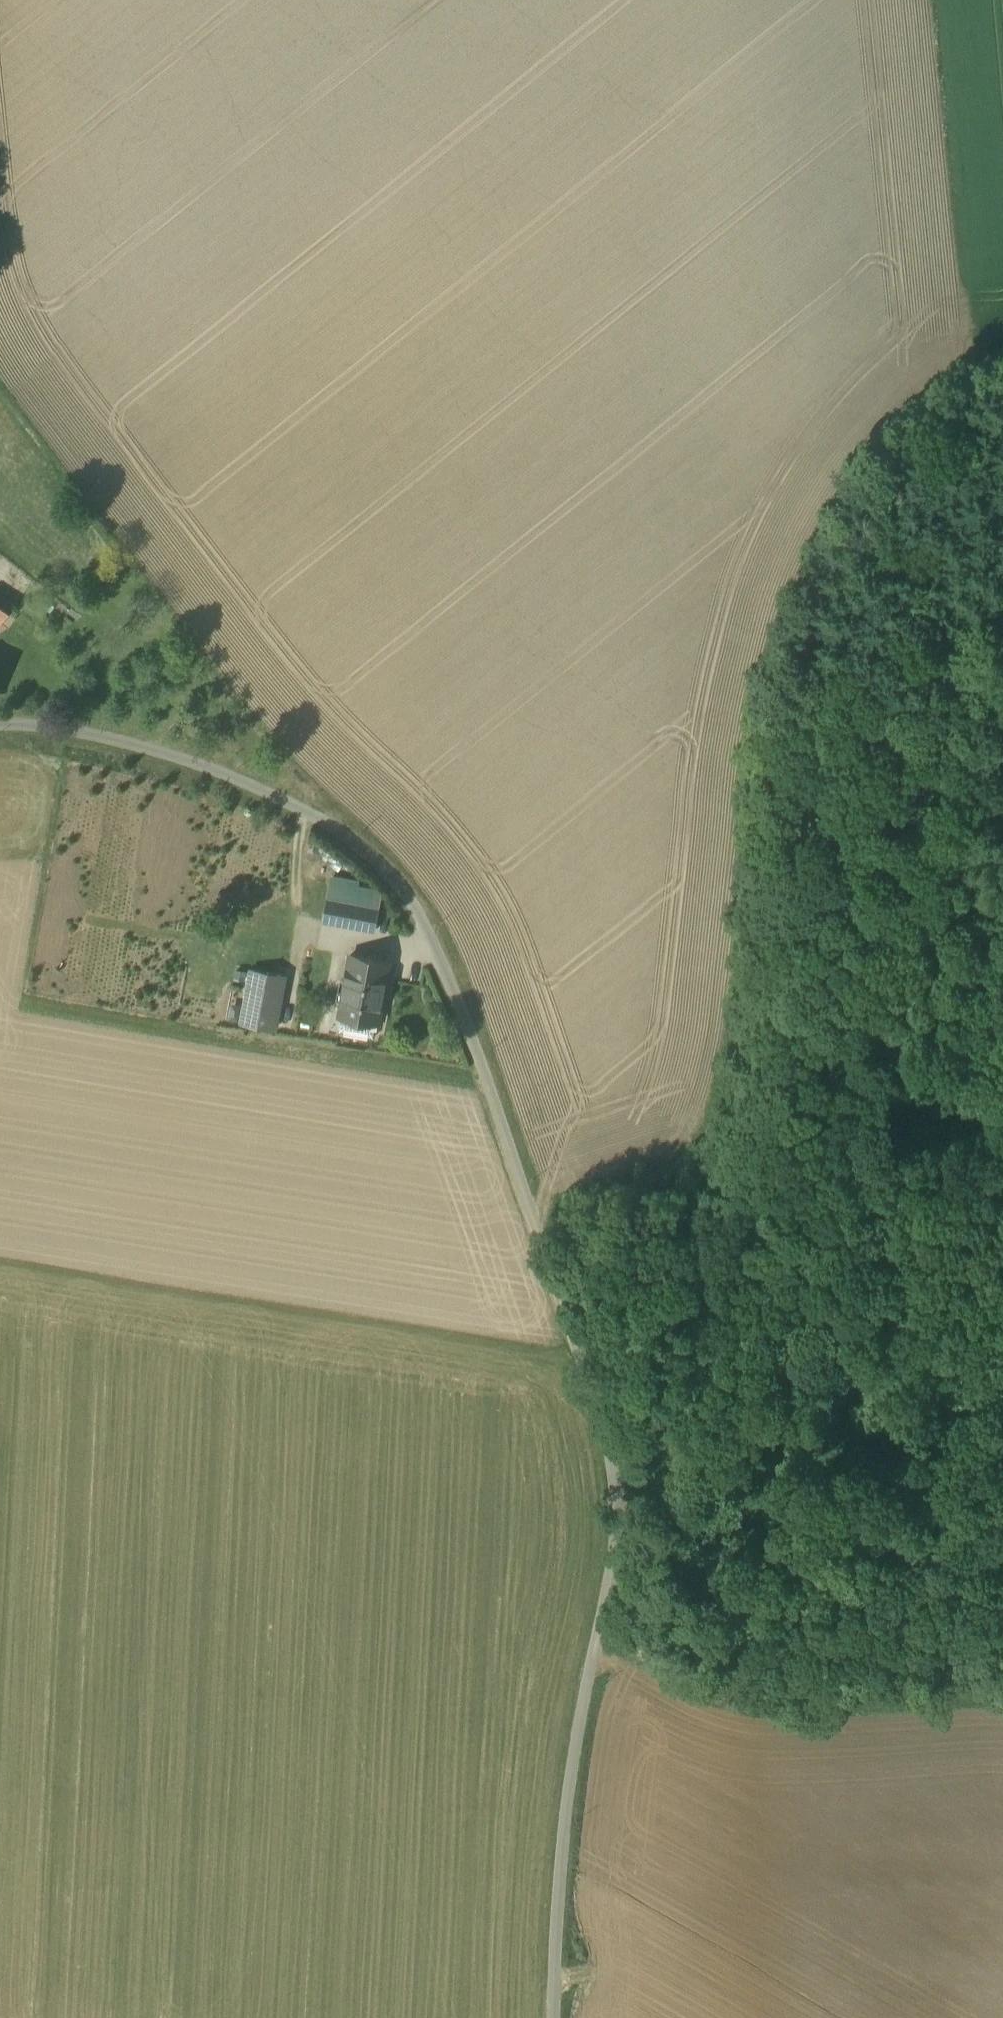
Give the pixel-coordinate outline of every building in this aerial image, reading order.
[(0,597),(0,627),(14,608),(0,597)] [(359,891),(339,887),(332,924),(381,934),(387,909),(357,903),(359,891)] [(406,967),(361,957),(347,1024),(391,1034),(406,967)] [(292,976),(256,971),(248,1025),(284,1031),(292,976)]
